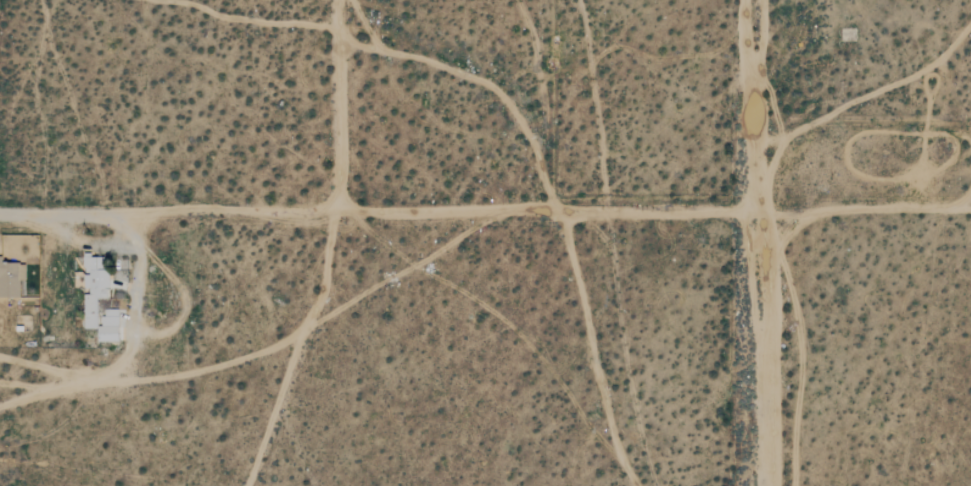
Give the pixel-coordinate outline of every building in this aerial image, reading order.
[(82,328),(96,328),(95,299),(106,298),(105,257),(81,257),(82,273),(83,291),(82,291),(82,328)] [(19,297),(18,281),(23,281),(23,263),(0,264),(0,297),(19,297)] [(117,326),(96,326),(96,341),(116,342),(117,326)]
